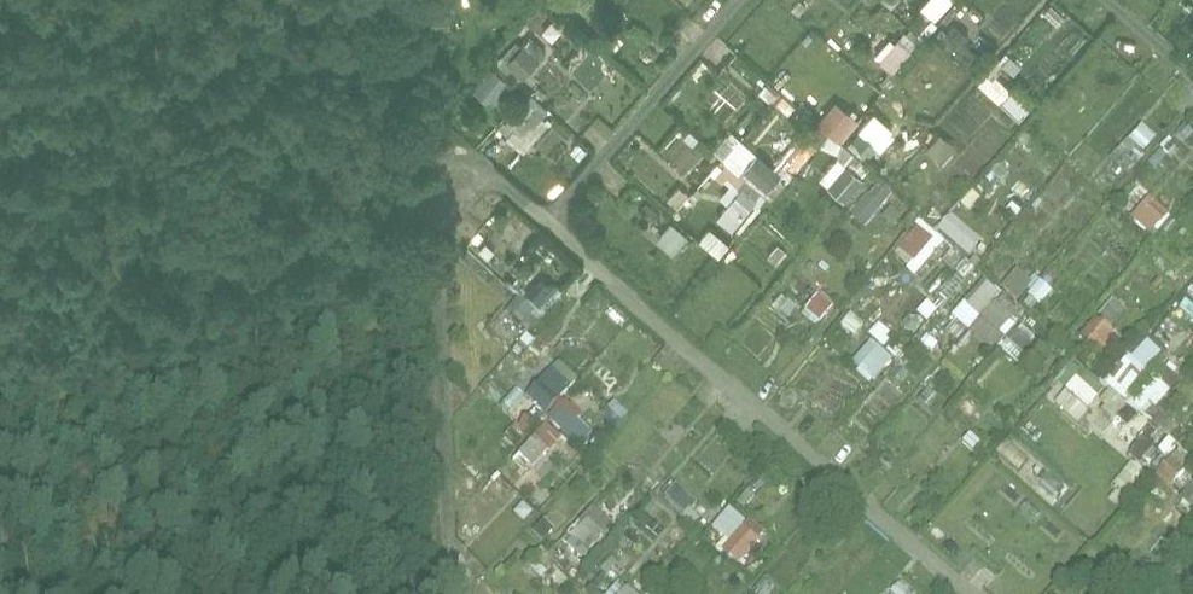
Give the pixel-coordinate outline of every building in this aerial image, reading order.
[(921,7),(937,20),(955,0),(927,0),(921,7)] [(893,73),(922,41),(909,29),(896,42),(892,39),(876,57),(893,73)] [(525,77),(542,59),(526,44),(509,62),(525,77)] [(472,88),(492,108),(514,85),(494,66),(472,88)] [(1021,121),(1034,107),(992,71),(980,86),(1021,121)] [(524,149),(550,113),(523,93),(497,129),(524,149)] [(838,101),(818,124),(841,143),(861,120),(838,101)] [(1127,170),(1160,135),(1143,119),(1110,155),(1127,170)] [(941,133),(927,149),(945,166),(960,150),(941,133)] [(813,153),(797,139),(774,166),(740,137),(723,157),(773,200),(813,153)] [(843,147),(820,182),(848,200),(871,165),(843,147)] [(717,218),(737,234),(767,197),(721,159),(710,172),(729,187),(721,197),(729,204),(717,218)] [(866,226),(894,192),(878,178),(849,212),(866,226)] [(1131,212),(1152,233),(1172,213),(1151,192),(1131,212)] [(916,272),(946,239),(923,217),(892,251),(916,272)] [(674,253),(689,236),(672,221),(657,239),(674,253)] [(719,257),(730,244),(711,228),(700,241),(719,257)] [(1002,281),(1016,295),(1033,279),(1018,265),(1002,281)] [(1026,288),(1039,301),(1053,288),(1039,274),(1026,288)] [(541,276),(525,298),(534,304),(550,282),(541,276)] [(991,346),(1024,310),(986,276),(943,324),(958,337),(968,326),(991,346)] [(553,284),(533,306),(542,314),(562,292),(553,284)] [(817,325),(836,302),(820,289),(801,312),(817,325)] [(504,312),(519,324),(533,307),(518,295),(504,312)] [(1116,321),(1127,306),(1113,295),(1102,310),(1116,321)] [(840,326),(853,335),(864,320),(851,311),(840,326)] [(1099,350),(1116,330),(1096,312),(1079,332),(1099,350)] [(869,335),(884,343),(891,329),(877,322),(869,335)] [(875,379),(893,353),(870,336),(851,362),(875,379)] [(1149,372),(1160,365),(1144,342),(1133,350),(1149,372)] [(1130,351),(1097,384),(1109,396),(1091,414),(1106,429),(1137,398),(1128,389),(1148,369),(1130,351)] [(1079,405),(1100,373),(1073,355),(1052,387),(1079,405)] [(558,359),(526,395),(547,414),(579,377),(558,359)] [(1159,360),(1133,405),(1155,418),(1180,372),(1159,360)] [(548,415),(580,447),(595,433),(579,416),(584,412),(567,396),(548,415)] [(1130,447),(1145,462),(1171,435),(1155,420),(1130,447)] [(535,435),(520,451),(535,465),(549,449),(535,435)] [(1009,436),(999,449),(1013,459),(1023,446),(1009,436)] [(1174,452),(1157,471),(1171,484),(1188,465),(1174,452)] [(1116,481),(1127,490),(1145,466),(1134,458),(1116,481)] [(686,513),(698,499),(676,480),(665,494),(686,513)] [(732,501),(712,524),(725,536),(717,545),(739,564),(767,533),(732,501)] [(596,506),(566,542),(584,557),(614,522),(596,506)] [(526,560),(542,577),(558,561),(543,545),(526,560)] [(607,554),(598,565),(612,578),(622,567),(607,554)] [(629,584),(620,593),(640,593),(629,584)]
